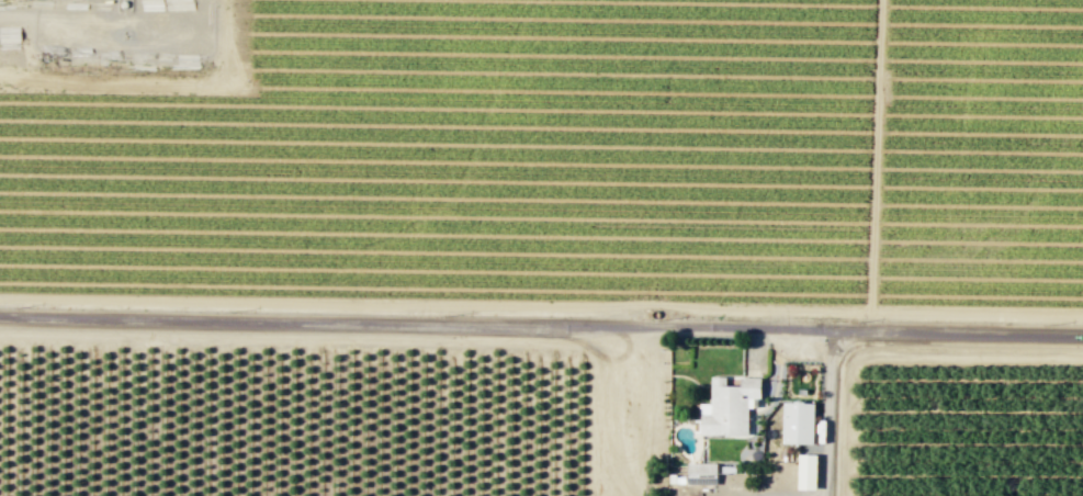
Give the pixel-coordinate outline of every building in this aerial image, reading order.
[(700,435),(747,435),(747,408),(760,408),(760,379),(740,379),(740,386),(726,386),(726,377),(711,377),(711,404),(700,404),(700,435)] [(814,404),(783,404),(782,444),(813,444),(814,404)] [(816,490),(817,455),(799,455),(798,490),(816,490)]
